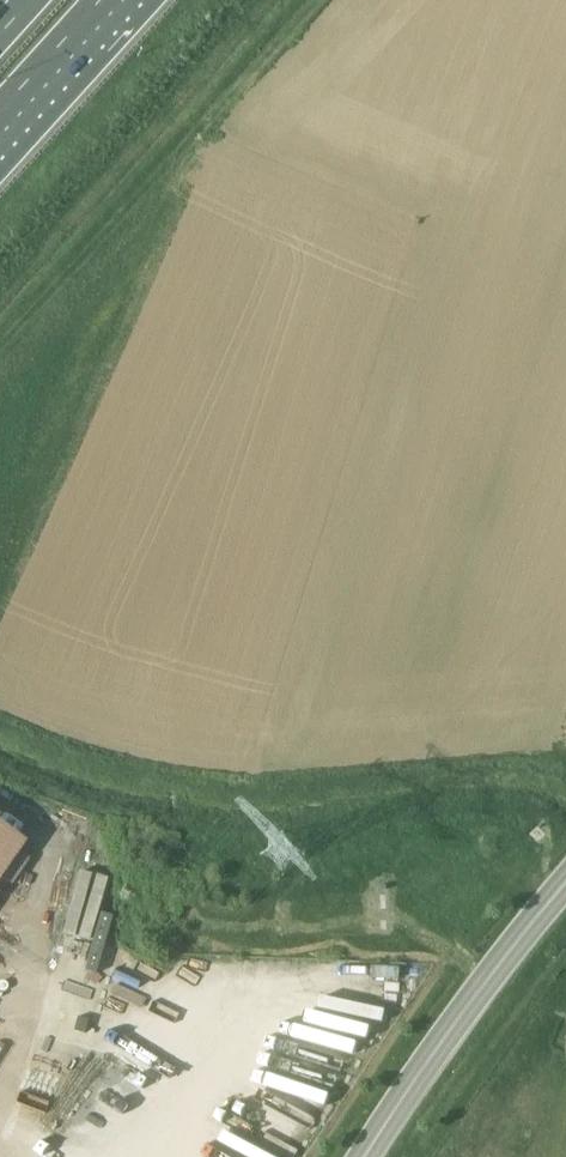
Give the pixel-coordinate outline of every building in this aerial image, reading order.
[(0,826),(0,879),(25,843),(0,826)]
